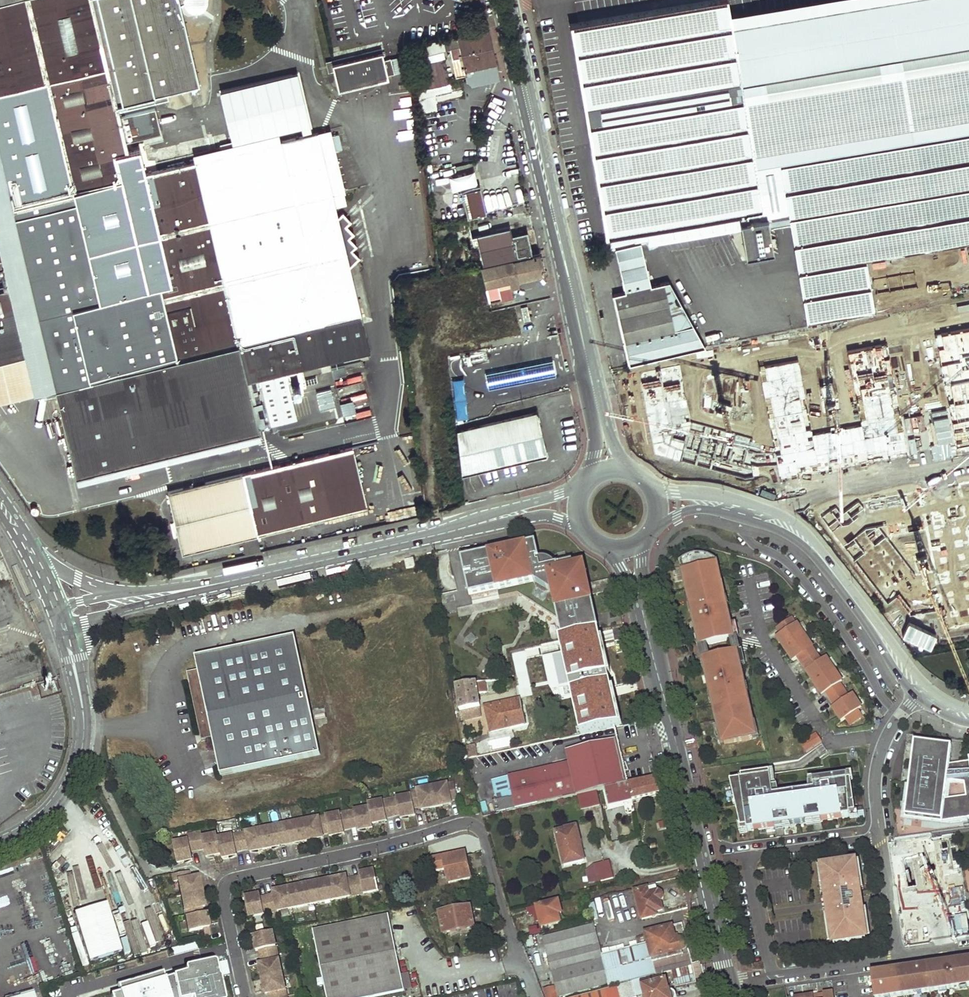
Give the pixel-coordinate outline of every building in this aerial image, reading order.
[(37,389),(47,387),(53,385),(70,456),(73,471),(259,429),(246,378),(367,349),(348,266),(358,257),(352,249),(356,245),(349,237),(353,232),(346,224),(350,221),(342,211),(340,204),(345,203),(342,191),(344,191),(335,150),(322,154),(316,131),(310,132),(296,71),(219,90),(232,143),(233,150),(194,160),(144,171),(139,148),(127,150),(124,140),(161,131),(154,106),(123,113),(118,114),(102,43),(107,42),(121,103),(198,85),(178,0),(0,0),(0,398),(37,389)] [(572,23),(608,236),(610,235),(638,231),(764,210),(756,165),(781,161),(789,214),(808,322),(875,311),(867,260),(968,243),(968,0),(812,0),(731,14),(729,0),(707,0),(572,23)] [(488,29),(457,36),(466,80),(472,85),(500,79),(493,50),(488,29)] [(121,103),(107,42),(102,43),(118,114),(123,113),(121,103)] [(380,47),(324,61),(326,70),(332,69),(337,90),(376,80),(375,77),(395,72),(391,57),(384,59),(380,47)] [(428,66),(430,86),(448,84),(446,64),(428,66)] [(329,127),(316,131),(322,154),(335,150),(329,127)] [(232,143),(192,152),(194,160),(233,150),(232,143)] [(764,210),(765,217),(768,217),(789,214),(781,161),(756,165),(764,210)] [(475,188),(461,190),(465,208),(479,205),(475,188)] [(479,205),(465,208),(468,218),(481,215),(479,205)] [(741,221),(746,253),(774,248),(768,217),(765,217),(741,221)] [(509,227),(472,235),(474,246),(478,245),(482,264),(531,253),(526,232),(511,235),(509,227)] [(640,241),(638,231),(610,235),(612,248),(640,241)] [(645,263),(641,243),(616,248),(620,269),(645,263)] [(539,254),(494,263),(498,283),(517,279),(517,280),(543,274),(539,254)] [(494,263),(479,267),(480,269),(485,286),(498,283),(494,263)] [(651,286),(645,263),(620,269),(626,292),(651,286)] [(678,304),(668,282),(651,286),(626,292),(614,295),(619,318),(678,304)] [(704,346),(678,304),(619,318),(629,364),(704,346)] [(489,311),(475,314),(477,326),(492,323),(489,311)] [(934,334),(957,447),(968,445),(968,327),(934,334)] [(910,454),(884,344),(847,352),(860,419),(810,430),(798,359),(758,367),(780,476),(910,454)] [(459,354),(447,355),(449,368),(451,368),(452,371),(461,370),(459,354)] [(538,364),(515,369),(517,383),(541,379),(538,364)] [(679,366),(639,371),(655,454),(754,480),(749,450),(751,440),(692,424),(679,366)] [(451,368),(449,368),(451,387),(452,387),(455,412),(455,413),(457,413),(476,411),(470,368),(461,370),(452,371),(451,368)] [(515,369),(508,370),(511,384),(517,383),(515,369)] [(508,370),(485,374),(487,388),(511,384),(508,370)] [(633,382),(631,370),(623,371),(625,384),(633,382)] [(536,413),(456,431),(461,473),(545,454),(536,413)] [(261,438),(259,429),(73,471),(75,481),(261,438)] [(366,507),(351,446),(165,486),(179,548),(256,531),(327,516),(366,507)] [(821,515),(886,600),(899,595),(912,613),(940,610),(945,631),(968,627),(968,544),(964,523),(968,522),(968,485),(960,487),(860,504),(859,502),(841,514),(835,506),(821,515)] [(330,529),(327,516),(256,531),(259,544),(330,529)] [(258,546),(255,533),(240,536),(243,549),(258,546)] [(460,563),(469,598),(496,591),(498,597),(524,591),(537,598),(575,620),(577,628),(590,624),(588,615),(594,613),(590,598),(587,586),(582,568),(572,571),(571,566),(540,574),(538,564),(535,565),(534,561),(537,560),(532,545),(460,563)] [(687,561),(684,562),(688,580),(684,581),(691,608),(694,607),(696,617),(693,618),(700,651),(713,648),(713,646),(735,641),(731,626),(728,610),(724,611),(722,601),(725,600),(717,565),(713,566),(712,560),(710,559),(707,558),(704,557),(700,557),(696,557),(693,558),(690,559),(687,561)] [(405,561),(406,569),(415,567),(414,559),(405,561)] [(615,591),(613,579),(587,586),(590,598),(615,591)] [(537,598),(529,600),(558,617),(563,638),(589,633),(599,631),(594,613),(588,615),(590,624),(577,628),(575,620),(537,598)] [(796,626),(792,619),(777,628),(782,635),(777,639),(781,644),(783,643),(791,655),(789,656),(793,662),(798,659),(807,672),(806,672),(810,678),(812,677),(820,689),(818,690),(822,696),(823,695),(825,694),(841,717),(839,718),(841,722),(846,720),(850,726),(862,717),(858,711),(862,709),(853,696),(849,698),(840,684),(842,683),(826,659),(821,662),(812,649),(813,649),(797,625),(796,626)] [(599,631),(589,633),(596,658),(629,650),(626,637),(623,625),(599,631)] [(736,625),(731,626),(735,641),(713,646),(713,648),(700,651),(701,654),(702,658),(715,655),(716,658),(737,653),(741,667),(746,666),(742,652),(741,652),(739,645),(738,639),(739,639),(736,625)] [(213,741),(222,778),(321,756),(296,637),(196,659),(199,672),(188,674),(203,743),(213,741)] [(546,642),(528,646),(533,671),(553,667),(546,642)] [(783,643),(781,644),(789,656),(791,655),(783,643)] [(509,651),(512,666),(517,665),(514,649),(509,651)] [(716,658),(715,655),(702,658),(710,692),(713,691),(715,701),(712,701),(718,728),(721,727),(724,744),(749,741),(753,740),(752,734),(756,733),(747,694),(744,694),(741,684),(744,684),(741,667),(737,653),(716,658)] [(812,677),(810,678),(818,690),(820,689),(812,677)] [(456,690),(460,712),(480,706),(477,686),(456,690)] [(825,694),(823,695),(839,718),(841,717),(825,694)] [(486,706),(491,731),(524,724),(519,700),(486,706)] [(570,710),(574,728),(607,721),(603,702),(570,710)] [(460,712),(461,721),(482,716),(480,706),(460,712)] [(550,717),(543,719),(549,732),(556,729),(550,717)] [(626,727),(616,729),(618,738),(628,736),(626,727)] [(527,731),(530,743),(537,742),(536,740),(534,730),(527,731)] [(597,733),(598,740),(611,738),(610,731),(597,733)] [(822,742),(816,734),(801,744),(806,752),(822,742)] [(495,814),(605,789),(626,784),(615,742),(568,753),(569,762),(491,779),(496,800),(492,801),(495,814)] [(466,747),(469,761),(479,758),(479,756),(477,756),(475,744),(466,747)] [(914,745),(911,770),(917,771),(916,777),(911,777),(909,786),(906,812),(926,814),(926,812),(943,814),(942,824),(968,820),(968,763),(950,766),(952,749),(914,745)] [(850,813),(855,812),(850,776),(847,777),(846,771),(812,777),(814,787),(810,788),(778,794),(773,794),(771,785),(771,783),(769,772),(740,777),(741,781),(730,782),(734,799),(736,798),(737,804),(735,804),(741,829),(747,828),(747,831),(775,826),(775,824),(783,822),(790,821),(790,824),(806,822),(805,819),(813,818),(821,817),(821,820),(823,820),(850,816),(850,813)] [(626,784),(605,789),(609,807),(662,794),(658,777),(654,778),(626,784)] [(173,843),(177,863),(193,860),(191,851),(204,849),(206,858),(221,854),(222,858),(237,855),(236,852),(250,849),(250,853),(280,847),(280,843),(293,840),(293,844),(323,838),(322,834),(329,833),(330,837),(345,834),(344,830),(357,827),(358,831),(373,828),(372,824),(387,821),(387,818),(400,815),(401,819),(416,816),(414,808),(421,807),(422,810),(452,804),(451,801),(458,799),(455,783),(411,792),(412,796),(368,804),(369,808),(218,838),(217,834),(202,837),(202,832),(187,836),(188,840),(173,843)] [(909,786),(906,786),(902,821),(950,827),(968,824),(968,820),(942,824),(943,814),(926,812),(926,814),(906,812),(909,786)] [(557,834),(565,866),(585,861),(576,829),(557,834)] [(434,861),(436,871),(445,870),(448,883),(470,879),(465,854),(434,861)] [(595,865),(599,882),(613,878),(609,862),(595,865)] [(833,935),(834,944),(866,940),(865,931),(866,931),(864,915),(862,915),(862,910),(849,912),(850,917),(846,918),(842,888),(845,888),(846,893),(859,891),(858,886),(860,886),(857,870),(856,870),(855,862),(822,866),(824,875),(822,875),(825,891),(826,891),(827,896),(831,895),(834,914),(829,915),(830,920),(829,920),(831,936),(833,935)] [(249,918),(379,890),(375,870),(359,874),(360,877),(347,880),(346,876),(316,883),(317,886),(304,889),(303,885),(273,892),(274,895),(261,898),(260,894),(245,898),(249,918)] [(188,871),(172,874),(173,882),(178,881),(189,932),(203,929),(204,936),(210,935),(205,913),(202,913),(201,907),(204,906),(198,877),(190,878),(188,871)] [(849,912),(862,910),(859,891),(846,893),(845,888),(842,888),(846,918),(850,917),(849,912)] [(647,889),(634,892),(641,920),(663,914),(660,901),(662,898),(661,896),(659,894),(657,892),(649,894),(647,889)] [(825,896),(828,915),(829,915),(834,914),(831,895),(827,896),(825,896)] [(537,908),(541,929),(564,923),(559,902),(537,908)] [(108,904),(76,913),(90,962),(122,952),(108,904)] [(439,914),(444,935),(475,928),(470,907),(439,914)] [(312,932),(325,996),(371,996),(404,990),(388,916),(312,932)] [(576,944),(596,939),(592,923),(572,929),(576,944)] [(690,959),(681,924),(645,934),(647,944),(615,952),(622,977),(690,959)] [(576,944),(572,929),(543,937),(547,952),(576,944)] [(273,932),(253,936),(256,951),(260,950),(263,964),(259,964),(265,994),(269,993),(270,996),(287,996),(273,932)] [(547,952),(559,996),(562,996),(609,984),(610,987),(630,982),(637,980),(655,974),(691,965),(690,959),(622,977),(615,952),(601,956),(596,939),(576,944),(547,952)] [(956,963),(958,976),(956,976),(955,975),(948,976),(948,977),(945,978),(943,964),(936,966),(910,969),(910,973),(906,973),(908,983),(905,984),(905,983),(898,984),(898,985),(895,985),(894,975),(890,976),(889,972),(886,973),(876,974),(872,975),(875,996),(884,996),(890,995),(890,996),(894,996),(915,994),(915,991),(921,990),(921,993),(939,991),(938,988),(944,987),(944,990),(962,987),(961,984),(967,984),(967,987),(968,986),(968,961),(956,963)] [(110,996),(222,996),(215,962),(203,965),(204,969),(110,996)] [(946,964),(943,964),(945,978),(948,977),(948,976),(955,975),(956,976),(958,976),(956,963),(953,963),(955,972),(948,973),(946,964)] [(946,964),(948,973),(955,972),(953,963),(946,964)] [(691,965),(655,974),(656,977),(671,973),(675,989),(696,984),(691,965)] [(896,971),(889,972),(890,976),(894,975),(895,985),(898,985),(898,984),(905,983),(905,984),(908,983),(906,973),(910,973),(910,969),(903,970),(904,980),(897,981),(896,971)] [(903,970),(896,971),(897,981),(904,980),(903,970)] [(675,995),(673,992),(671,992),(669,987),(668,987),(665,977),(642,984),(644,996),(675,996),(675,995)] [(630,982),(634,996),(641,995),(637,980),(630,982)] [(575,996),(634,996),(630,982),(610,987),(575,996)]
